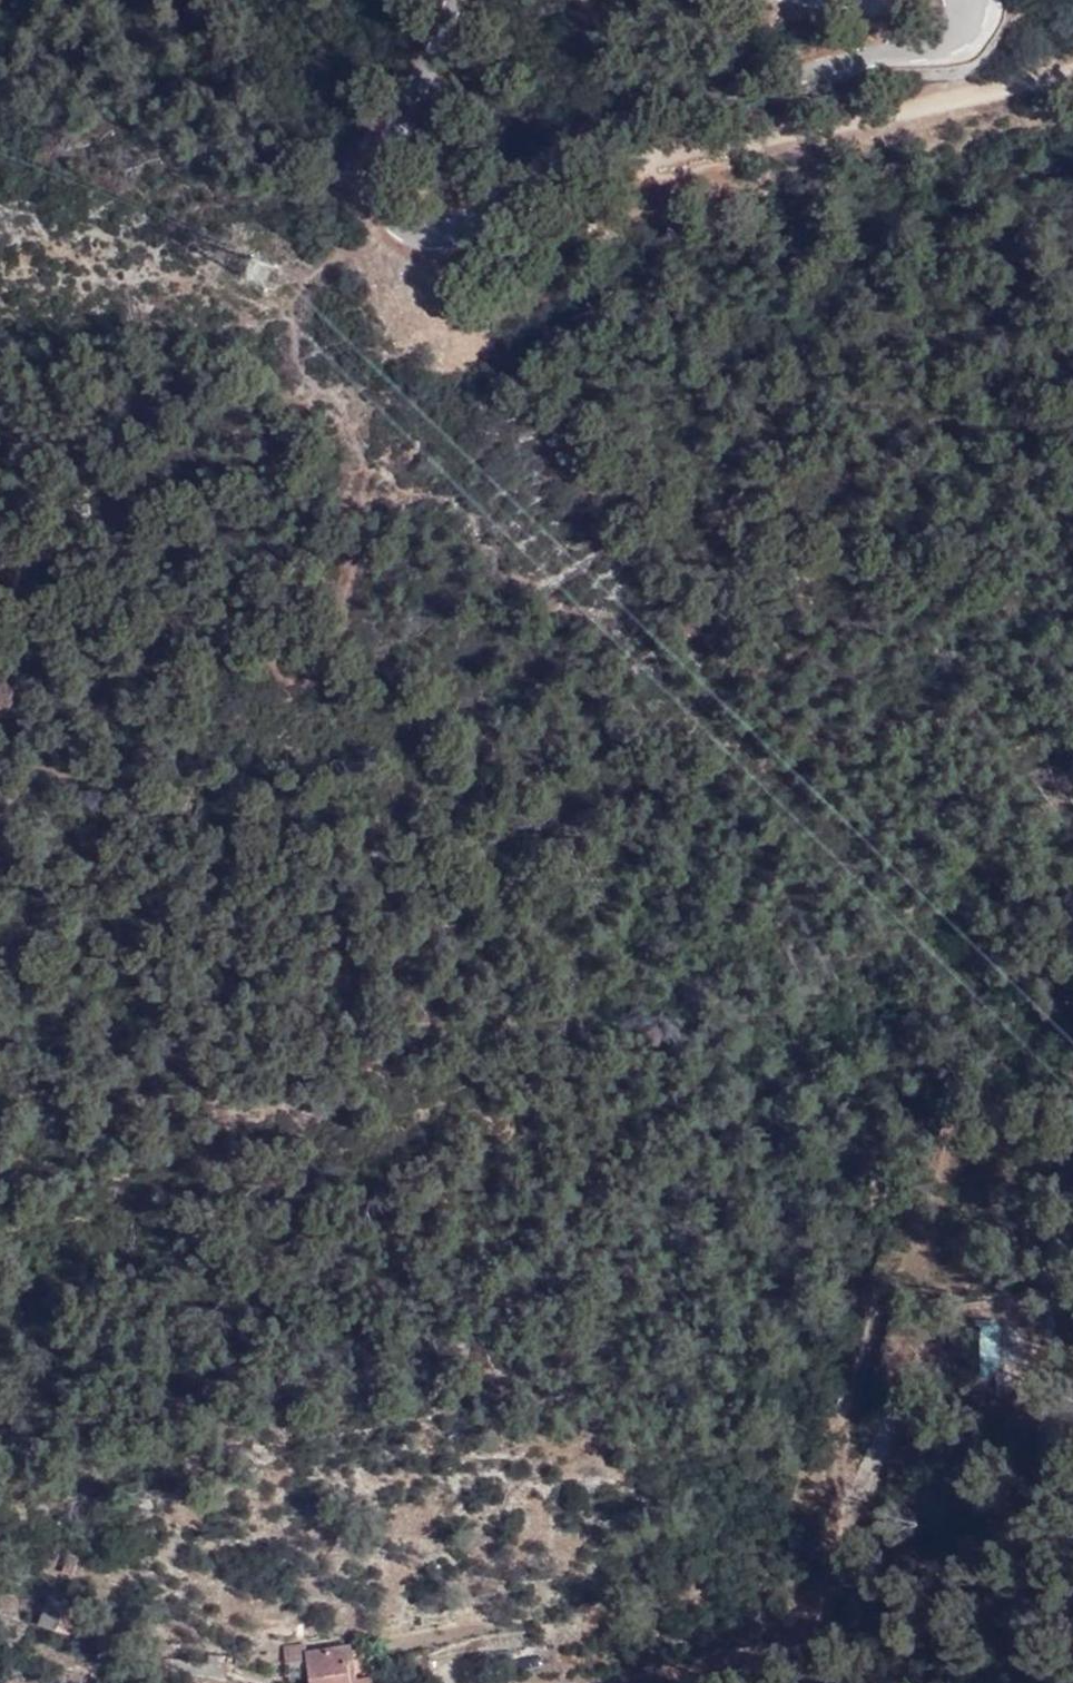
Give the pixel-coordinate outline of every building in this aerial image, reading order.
[(1001,1375),(1002,1323),(978,1323),(978,1375),(1001,1375)] [(56,1628),(67,1598),(48,1591),(36,1621),(56,1628)]
